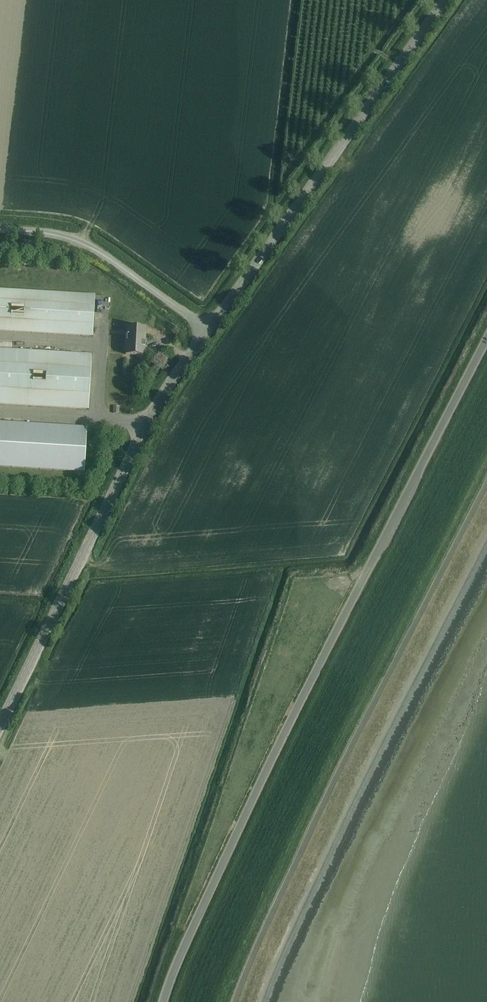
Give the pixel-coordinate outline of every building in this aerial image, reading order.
[(91,336),(93,295),(0,289),(0,331),(91,336)] [(145,327),(127,326),(126,354),(144,355),(145,327)] [(86,409),(90,354),(32,351),(33,344),(1,342),(0,349),(0,404),(86,409)] [(83,472),(85,427),(0,422),(0,467),(83,472)]
